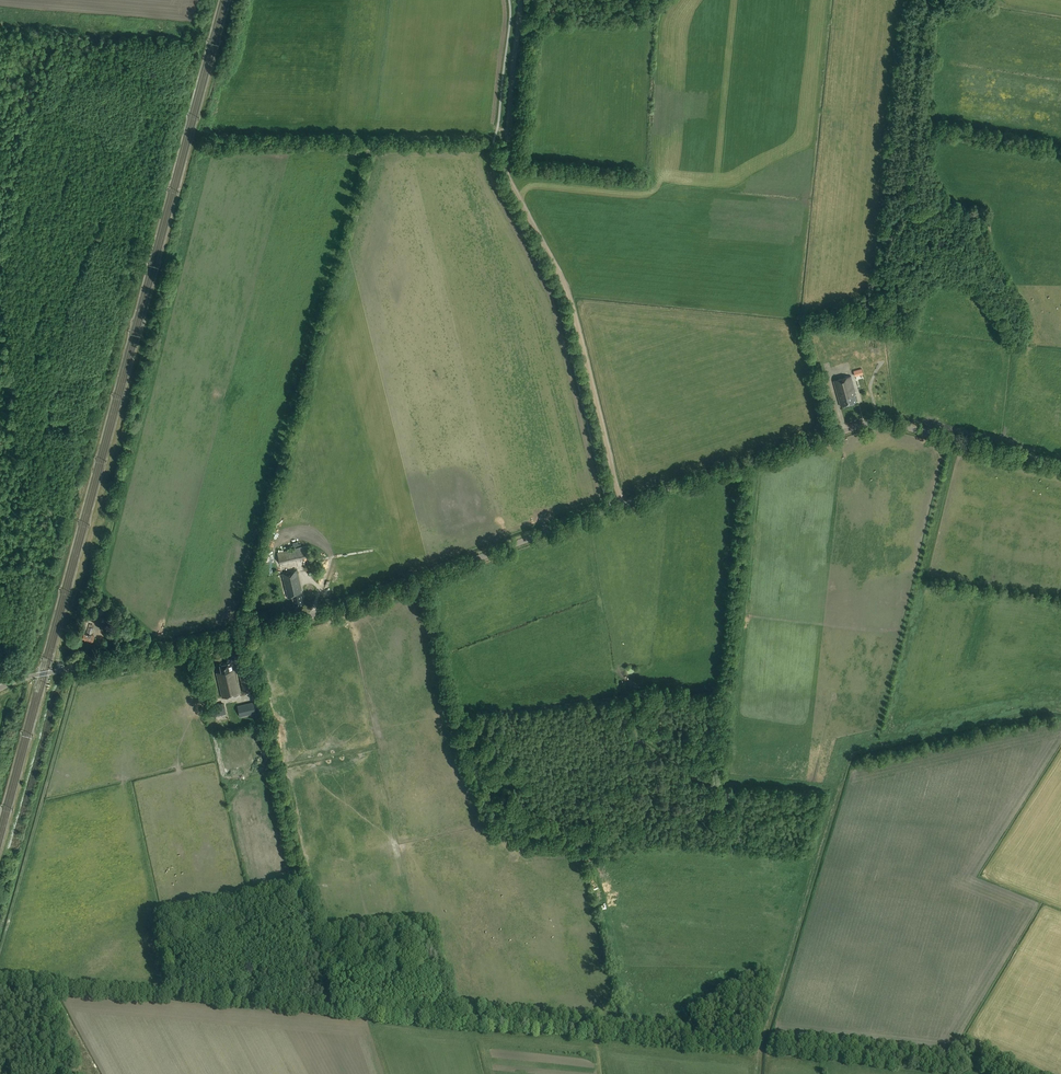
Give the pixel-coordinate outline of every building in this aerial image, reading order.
[(854,372),(860,391),(867,389),(861,370),(854,372)] [(856,392),(852,376),(834,381),(841,407),(857,402),(855,396),(856,396),(855,392),(856,392)] [(307,546),(277,553),(278,556),(274,557),(277,568),(281,567),(280,564),(310,557),(307,546)] [(300,596),(302,595),(297,571),(282,574),(288,599),(293,598),(295,606),(302,604),(300,596)] [(88,627),(88,628),(87,634),(85,633),(83,639),(85,640),(85,641),(92,643),(94,636),(91,635),(93,628),(88,627)] [(222,698),(240,694),(233,662),(220,665),(221,672),(216,673),(222,698)] [(249,679),(246,668),(239,670),(244,693),(253,691),(251,679),(249,679)] [(253,702),(238,706),(240,717),(256,713),(253,702)] [(211,706),(213,717),(226,714),(224,703),(211,706)]
